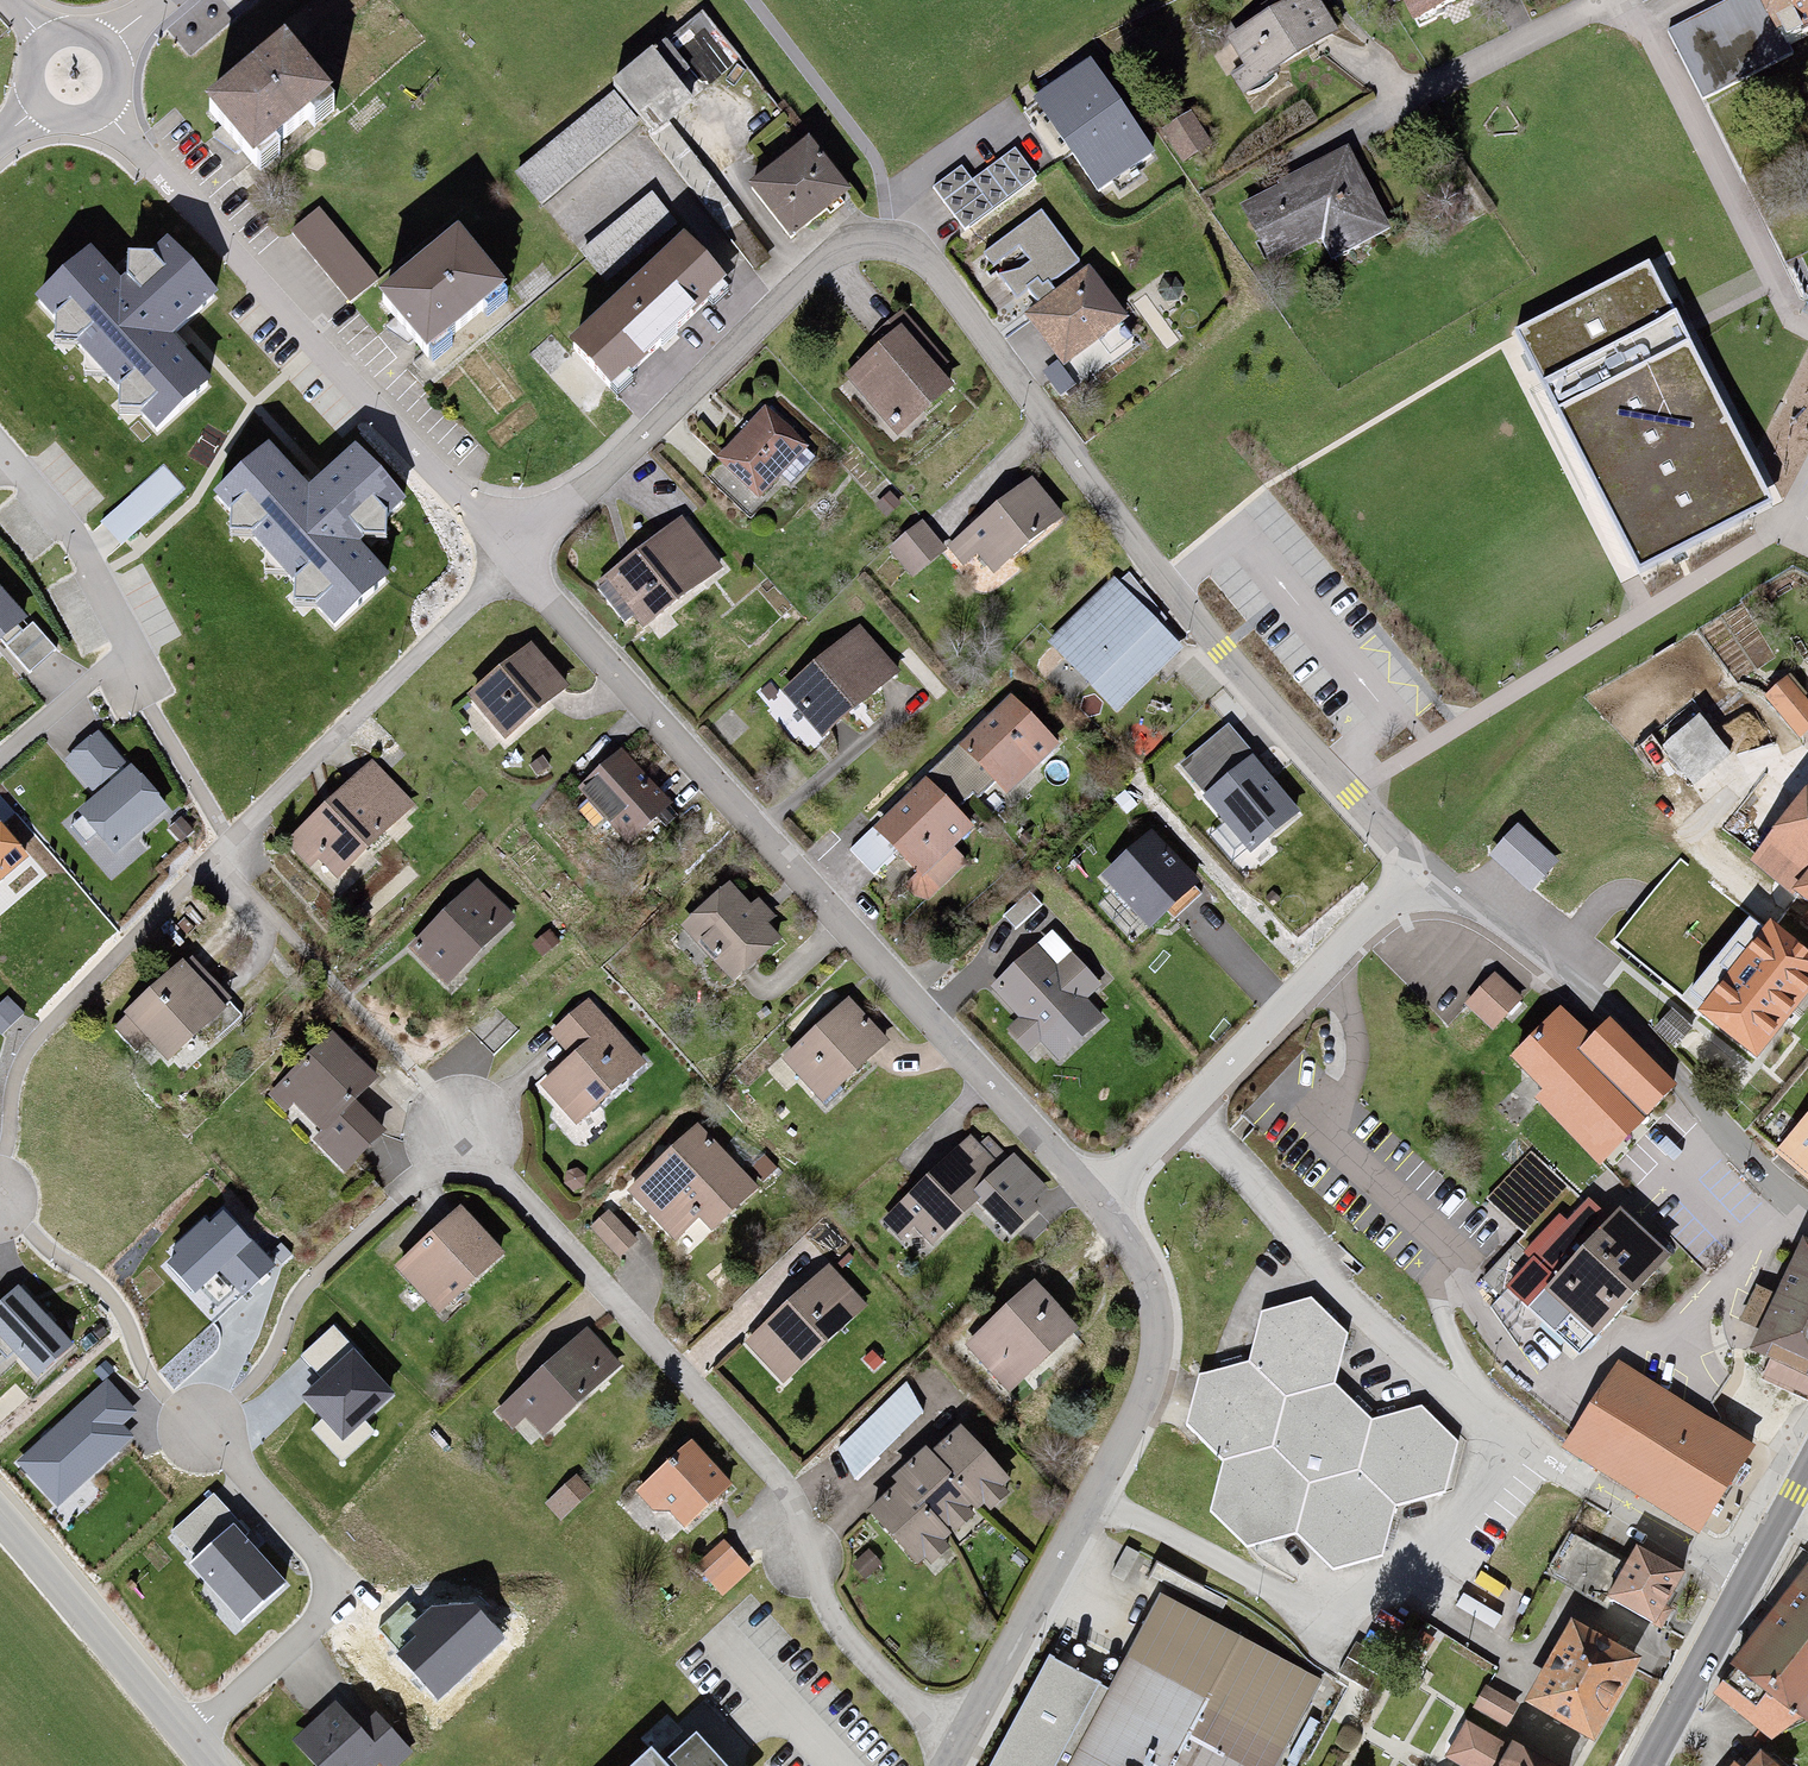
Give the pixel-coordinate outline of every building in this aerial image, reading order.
[(1242,91),(1341,30),(1322,0),(1288,0),(1231,35),(1250,65),(1232,75),(1242,91)] [(1413,15),(1447,0),(1406,0),(1413,15)] [(1678,30),(1707,91),(1789,52),(1783,39),(1807,27),(1807,0),(1742,0),(1678,30)] [(693,25),(520,180),(554,217),(727,63),(693,25)] [(293,43),(214,108),(270,176),(349,110),(293,43)] [(1094,65),(1037,105),(1100,196),(1157,157),(1094,65)] [(810,136),(754,184),(797,232),(852,184),(810,136)] [(1342,259),(1392,233),(1349,152),(1247,205),(1279,265),(1331,238),(1342,259)] [(325,207),(294,231),(351,304),(382,280),(325,207)] [(1079,261),(1041,210),(985,251),(994,263),(1020,243),(1032,260),(1020,269),(999,272),(1017,295),(1028,287),(1033,294),(1079,261)] [(683,241),(575,348),(613,387),(722,279),(683,241)] [(463,246),(390,308),(434,360),(507,297),(463,246)] [(134,289),(99,249),(37,302),(152,436),(217,380),(175,331),(218,295),(179,250),(134,289)] [(1651,261),(1513,330),(1640,564),(1773,492),(1651,261)] [(1092,269),(1031,317),(1071,369),(1133,321),(1092,269)] [(905,323),(847,372),(903,438),(961,390),(905,323)] [(765,412),(718,462),(761,502),(808,452),(765,412)] [(315,492),(279,450),(217,502),(328,634),(393,579),(360,539),(406,500),(364,451),(315,492)] [(1036,479),(963,540),(996,579),(1069,519),(1036,479)] [(678,523),(603,582),(649,639),(723,580),(678,523)] [(919,525),(887,553),(913,581),(944,554),(919,525)] [(1184,653),(1114,581),(1047,648),(1117,719),(1184,653)] [(0,585),(0,632),(23,612),(0,585)] [(53,647),(31,623),(6,645),(28,669),(53,647)] [(860,626),(785,691),(821,732),(896,668),(860,626)] [(528,645),(468,695),(506,740),(566,690),(528,645)] [(927,783),(878,826),(928,879),(978,829),(969,821),(1002,789),(1012,798),(1064,749),(1015,698),(963,748),(927,783)] [(1704,717),(1666,744),(1705,799),(1743,773),(1704,717)] [(1228,727),(1177,771),(1225,826),(1207,841),(1247,887),(1284,856),(1276,847),(1308,820),(1228,727)] [(99,732),(68,760),(93,788),(124,760),(99,732)] [(623,750),(581,785),(632,844),(673,809),(623,750)] [(372,768),(289,843),(330,888),(413,813),(372,768)] [(165,808),(129,769),(83,810),(119,849),(165,808)] [(1756,867),(1807,906),(1807,799),(1799,811),(1774,792),(1735,842),(1761,861),(1756,867)] [(0,822),(0,880),(28,856),(0,822)] [(1560,866),(1517,831),(1485,869),(1528,905),(1560,866)] [(1156,832),(1100,881),(1114,898),(1099,911),(1134,950),(1158,929),(1168,939),(1215,899),(1156,832)] [(1620,920),(1650,945),(1638,959),(1761,1061),(1807,1005),(1807,952),(1710,871),(1685,902),(1656,877),(1620,920)] [(731,883),(687,926),(739,979),(783,936),(731,883)] [(473,887),(414,950),(449,984),(509,921),(473,887)] [(1033,948),(986,993),(1016,1024),(1002,1038),(1038,1075),(1112,1004),(1069,960),(1057,972),(1033,948)] [(190,959),(130,1014),(169,1057),(230,1003),(190,959)] [(1499,974),(1468,1008),(1498,1035),(1529,1001),(1499,974)] [(846,1001),(783,1061),(824,1105),(888,1045),(846,1001)] [(1513,1059),(1548,1090),(1537,1101),(1610,1169),(1676,1100),(1603,1031),(1597,1038),(1562,1006),(1513,1059)] [(1678,1006),(1657,1028),(1680,1051),(1702,1028),(1678,1006)] [(570,1058),(543,1083),(582,1123),(643,1064),(588,1007),(553,1040),(570,1058)] [(332,1037),(273,1092),(319,1141),(378,1086),(332,1037)] [(1778,1156),(1807,1180),(1807,1118),(1778,1156)] [(717,1229),(758,1189),(697,1126),(629,1192),(675,1238),(701,1212),(717,1229)] [(970,1131),(883,1219),(901,1237),(914,1224),(933,1244),(975,1201),(1008,1168),(970,1131)] [(1018,1158),(1008,1168),(975,1201),(1011,1237),(1040,1208),(1034,1202),(1048,1187),(1018,1158)] [(463,1210),(396,1272),(439,1318),(505,1256),(463,1210)] [(613,1210),(591,1228),(619,1260),(640,1242),(613,1210)] [(223,1211),(170,1262),(195,1289),(219,1266),(243,1291),(273,1263),(223,1211)] [(1625,1211),(1528,1309),(1576,1356),(1674,1258),(1625,1211)] [(1760,1348),(1807,1369),(1807,1239),(1760,1348)] [(832,1272),(748,1345),(783,1385),(867,1312),(832,1272)] [(1032,1281),(969,1344),(1010,1384),(1072,1321),(1032,1281)] [(35,1378),(71,1345),(17,1285),(1,1300),(0,1299),(0,1339),(35,1378)] [(1252,1362),(1203,1374),(1189,1428),(1225,1460),(1211,1513),(1248,1545),(1299,1533),(1336,1569),(1384,1557),(1397,1508),(1449,1498),(1460,1443),(1424,1408),(1375,1422),(1340,1387),(1350,1336),(1312,1302),(1264,1315),(1252,1362)] [(586,1332),(511,1400),(544,1436),(619,1368),(586,1332)] [(394,1392),(354,1349),(302,1396),(342,1440),(394,1392)] [(1759,1451),(1618,1367),(1569,1449),(1710,1533),(1759,1451)] [(107,1382),(19,1463),(57,1503),(130,1435),(120,1424),(134,1411),(107,1382)] [(838,1459),(858,1480),(934,1408),(914,1387),(838,1459)] [(956,1428),(930,1453),(992,1517),(1018,1492),(956,1428)] [(693,1446),(644,1489),(681,1532),(730,1489),(693,1446)] [(992,1517),(930,1453),(902,1480),(963,1544),(992,1517)] [(578,1478),(546,1507),(560,1523),(592,1493),(578,1478)] [(936,1570),(963,1544),(902,1480),(875,1506),(936,1570)] [(174,1532),(197,1557),(230,1526),(237,1519),(214,1495),(174,1532)] [(197,1557),(192,1561),(246,1618),(284,1583),(230,1526),(197,1557)] [(1572,1534),(1551,1574),(1588,1594),(1609,1554),(1572,1534)] [(724,1545),(698,1570),(714,1586),(740,1562),(724,1545)] [(1641,1552),(1615,1598),(1665,1625),(1690,1579),(1641,1552)] [(1715,1696),(1790,1753),(1807,1730),(1807,1576),(1715,1696)] [(996,1765),(1272,1765),(1316,1683),(1160,1601),(1109,1695),(1050,1664),(996,1765)] [(381,1627),(401,1649),(428,1624),(408,1602),(381,1627)] [(437,1692),(498,1636),(472,1608),(445,1609),(428,1624),(401,1649),(399,1651),(437,1692)] [(1576,1620),(1532,1700),(1602,1739),(1647,1660),(1576,1620)] [(1488,1690),(1476,1711),(1508,1728),(1519,1707),(1488,1690)] [(306,1746),(326,1765),(394,1765),(410,1751),(356,1697),(306,1746)] [(1447,1758),(1460,1765),(1483,1765),(1498,1743),(1470,1724),(1447,1758)] [(1508,1765),(1570,1765),(1521,1740),(1508,1765)] [(1737,1765),(1768,1765),(1749,1751),(1737,1765)] [(651,1754),(638,1765),(663,1765),(651,1754)]
